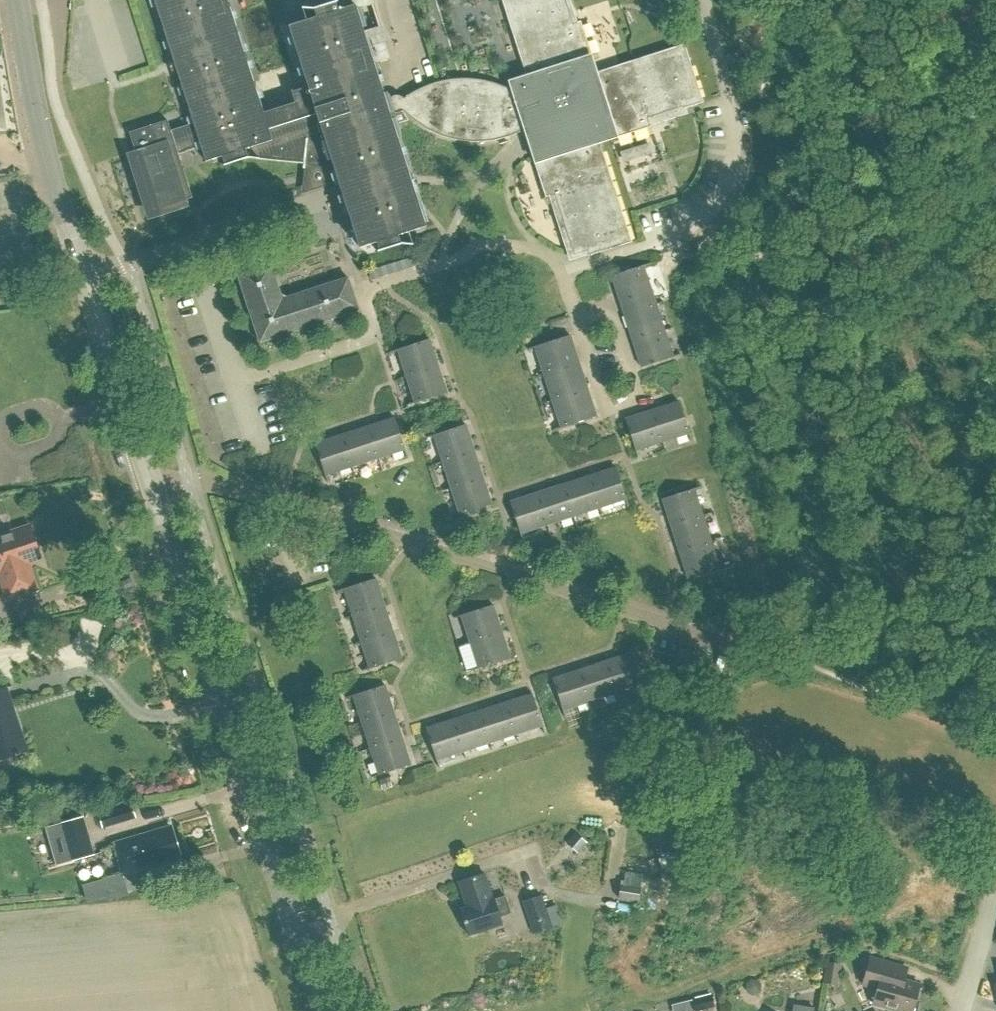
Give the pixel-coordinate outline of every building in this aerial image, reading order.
[(129,133),(154,210),(192,198),(178,155),(201,147),(206,162),(221,157),(224,166),(248,158),(259,159),(303,163),(305,163),(333,166),(337,179),(359,248),(376,243),(398,236),(426,227),(409,174),(390,114),(394,112),(397,113),(400,112),(402,111),(405,114),(408,117),(411,119),(414,122),(418,124),(421,126),(424,128),(428,130),(432,132),(435,134),(439,135),(443,137),(447,138),(450,139),(454,140),(458,141),(462,141),(466,142),(470,142),(474,142),(478,142),(482,142),(486,142),(490,141),(494,141),(498,140),(502,139),(506,138),(510,136),(514,135),(517,134),(520,132),(524,130),(527,129),(534,150),(536,156),(532,157),(545,197),(552,195),(571,253),(586,249),(588,256),(632,242),(599,140),(610,136),(611,140),(651,127),(649,120),(697,104),(703,103),(684,44),(631,61),(594,73),(590,63),(593,62),(581,21),(578,22),(573,23),(566,0),(502,0),(527,79),(513,83),(516,93),(512,91),(509,89),(505,87),(502,86),(498,84),(494,83),(490,82),(486,81),(483,80),(479,80),(475,79),(471,79),(467,79),(463,78),(459,79),(455,79),(451,79),(447,80),(443,81),(440,81),(436,83),(432,84),(428,85),(424,87),(421,88),(417,90),(414,92),(410,94),(407,96),(404,99),(401,97),(398,95),(394,96),(391,98),(389,101),(386,101),(355,5),(338,11),(316,18),(289,27),(307,86),(291,91),(295,103),(264,113),(228,0),(154,0),(194,123),(171,131),(167,120),(129,133)] [(80,65),(81,88),(107,86),(105,63),(80,65)] [(237,274),(260,342),(358,310),(348,278),(283,299),(271,263),(237,274)] [(611,276),(621,307),(653,296),(643,265),(611,276)] [(621,307),(631,337),(663,326),(653,296),(621,307)] [(631,337),(641,368),(673,357),(663,326),(631,337)] [(538,345),(547,372),(579,362),(570,335),(538,345)] [(397,350),(406,376),(438,366),(429,339),(397,350)] [(547,372),(555,399),(587,388),(579,362),(547,372)] [(406,376),(415,403),(447,393),(438,366),(406,376)] [(555,399),(564,425),(596,415),(587,388),(555,399)] [(652,410),(662,442),(689,433),(679,401),(652,410)] [(625,419),(635,451),(662,442),(652,410),(625,419)] [(368,426),(378,458),(405,449),(395,418),(368,426)] [(434,435),(443,462),(474,451),(466,425),(434,435)] [(342,435),(352,467),(378,458),(368,426),(342,435)] [(315,444),(325,475),(352,467),(342,435),(315,444)] [(443,462),(451,488),(483,478),(474,451),(443,462)] [(589,476),(600,508),(626,499),(616,467),(589,476)] [(563,485),(573,516),(600,508),(589,476),(563,485)] [(451,488),(460,515),(492,505),(483,478),(451,488)] [(537,493),(547,525),(573,516),(563,485),(537,493)] [(662,499),(671,526),(702,515),(694,488),(662,499)] [(510,502),(520,534),(547,525),(537,493),(510,502)] [(671,526),(679,552),(711,541),(702,515),(671,526)] [(8,599),(37,589),(28,561),(41,557),(31,527),(2,537),(0,536),(0,575),(8,599)] [(679,552),(688,579),(720,568),(711,541),(679,552)] [(344,589),(352,616),(384,605),(375,578),(344,589)] [(352,616),(361,642),(393,631),(384,605),(352,616)] [(461,615),(470,642),(501,632),(493,605),(461,615)] [(361,642),(369,669),(401,658),(393,631),(361,642)] [(501,632),(470,642),(478,669),(510,659),(501,632)] [(605,661),(615,693),(642,684),(632,653),(605,661)] [(579,670),(589,702),(615,693),(605,661),(579,670)] [(552,678),(562,710),(589,702),(579,670),(552,678)] [(353,695),(362,722),(393,712),(385,685),(353,695)] [(26,751),(6,688),(0,690),(0,760),(26,751)] [(505,703),(515,734),(542,726),(532,694),(505,703)] [(479,711),(489,743),(515,734),(505,703),(479,711)] [(453,720),(463,751),(489,743),(479,711),(453,720)] [(362,722),(370,748),(402,738),(393,712),(362,722)] [(426,728),(436,760),(463,751),(453,720),(426,728)] [(370,748),(379,775),(410,765),(402,738),(370,748)] [(133,805),(99,816),(102,825),(136,814),(133,805)] [(71,861),(93,855),(83,817),(61,823),(45,827),(56,865),(71,861)] [(171,826),(114,843),(124,876),(149,869),(148,864),(180,855),(171,826)] [(617,898),(638,901),(640,886),(639,886),(641,873),(625,871),(623,885),(619,884),(617,898)] [(459,882),(467,907),(460,909),(468,935),(502,924),(499,917),(511,913),(505,896),(494,900),(493,898),(492,898),(484,874),(459,882)] [(523,902),(533,933),(551,927),(541,896),(523,902)] [(862,984),(877,989),(873,1004),(896,1010),(912,1010),(920,984),(894,977),(897,965),(870,958),(862,984)] [(826,963),(822,984),(838,987),(842,966),(826,963)] [(694,1010),(697,1010),(714,1007),(711,995),(692,1000),(694,1010)]
